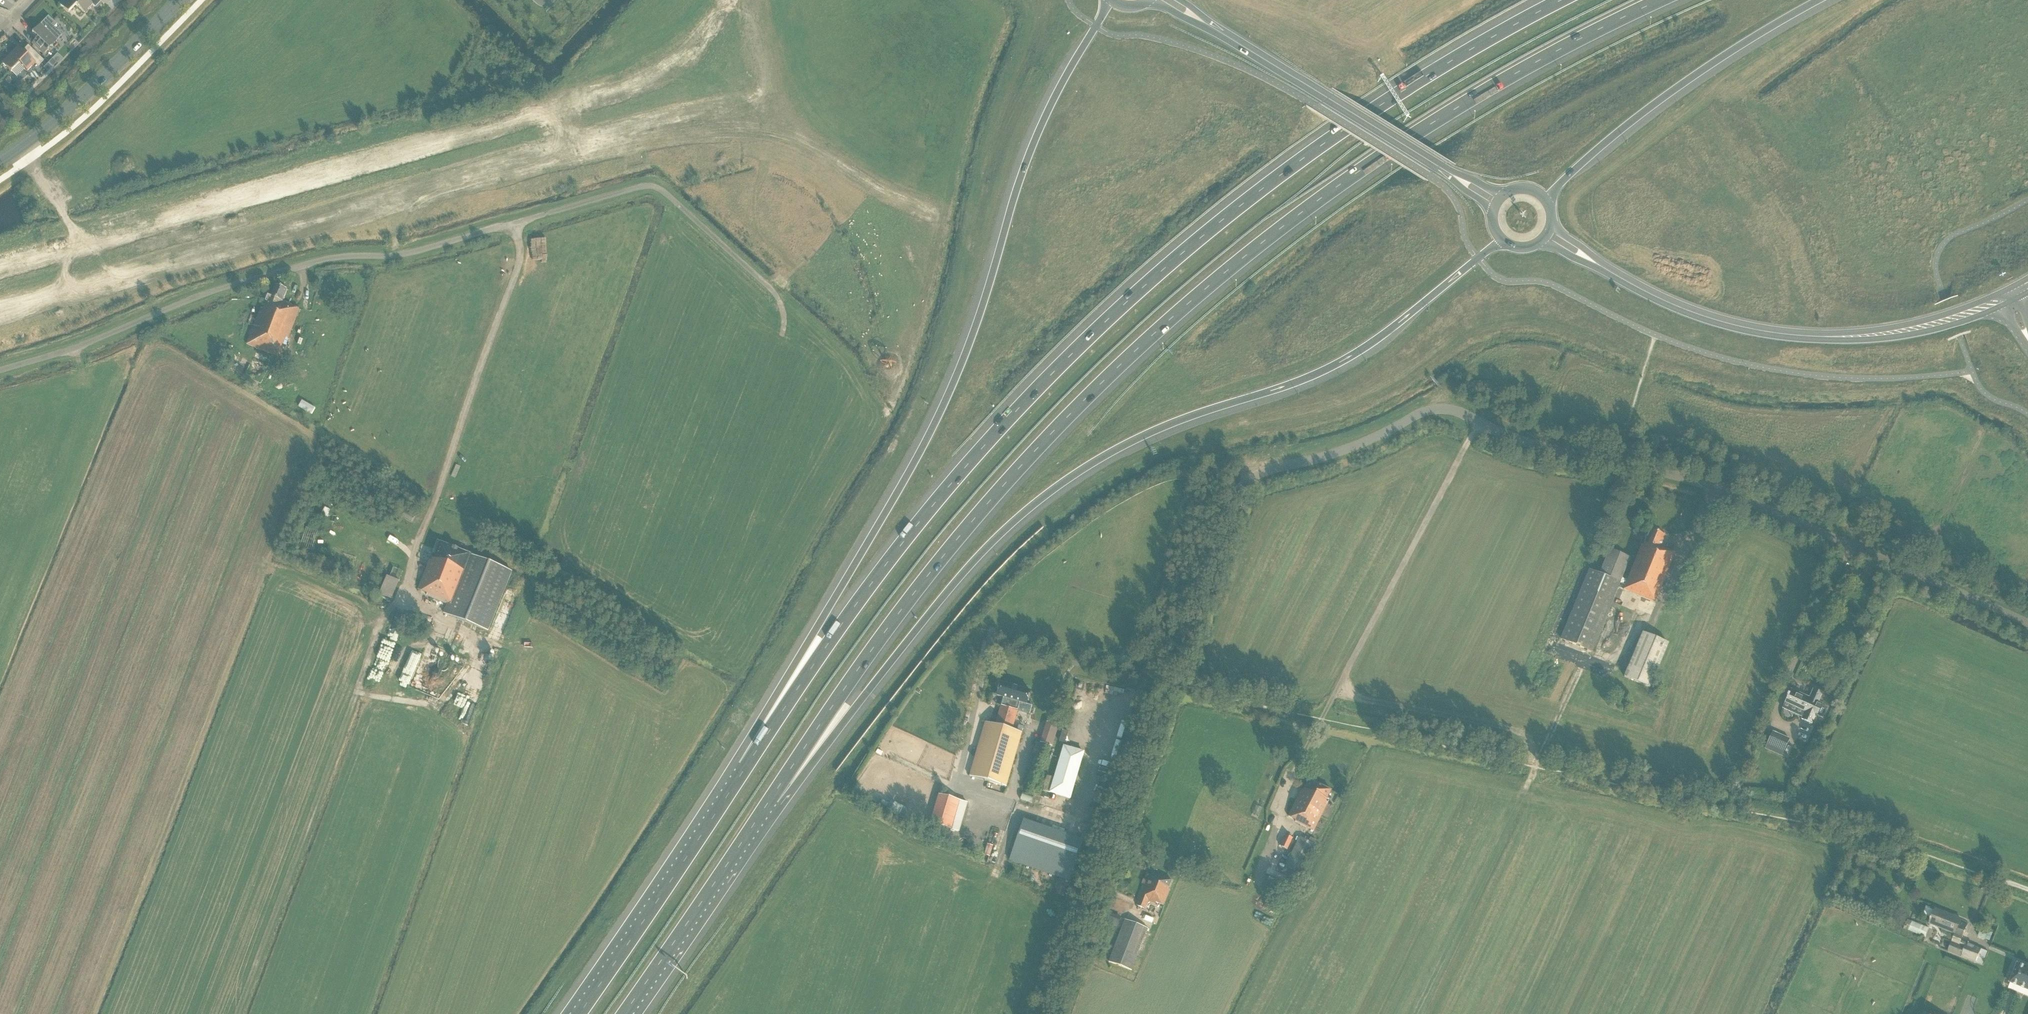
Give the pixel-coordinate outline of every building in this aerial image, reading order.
[(59,4),(68,13),(76,5),(84,13),(92,4),(95,7),(100,1),(99,0),(64,0),(59,4)] [(37,38),(32,43),(43,54),(60,37),(59,33),(53,27),(56,24),(48,16),(32,33),(37,38)] [(379,34),(388,45),(397,37),(388,26),(379,34)] [(2,63),(10,71),(18,63),(26,71),(35,63),(38,66),(43,60),(28,45),(22,50),(18,46),(2,63)] [(247,344),(281,357),(299,309),(291,306),(291,305),(283,301),(287,291),(276,286),(272,297),(266,295),(247,344)] [(415,515),(404,509),(400,516),(412,522),(415,515)] [(1665,536),(1650,530),(1643,545),(1642,545),(1623,589),(1655,602),(1675,553),(1660,547),(1665,536)] [(428,594),(427,596),(447,604),(451,605),(470,555),(471,554),(438,541),(419,590),(428,594)] [(1630,558),(1609,549),(1599,574),(1589,570),(1561,639),(1591,651),(1630,558)] [(451,605),(447,604),(443,614),(489,631),(512,571),(470,555),(451,605)] [(403,571),(393,567),(389,577),(388,576),(380,595),(391,599),(403,571)] [(795,618),(798,611),(790,608),(788,616),(795,618)] [(1668,644),(1642,633),(1624,677),(1650,688),(1668,644)] [(385,648),(382,662),(394,665),(401,637),(389,634),(386,648),(385,648)] [(406,649),(396,681),(393,689),(406,693),(419,653),(406,649)] [(1789,671),(1792,660),(1786,659),(1783,670),(1789,671)] [(469,722),(486,676),(473,671),(466,691),(461,690),(454,710),(457,711),(455,717),(469,722)] [(1002,697),(998,710),(1015,715),(1018,701),(1025,703),(1026,699),(1027,700),(1029,694),(1027,694),(1029,690),(1000,682),(996,695),(1002,697)] [(1815,716),(1816,717),(1822,705),(1817,703),(1822,693),(1813,689),(1809,698),(1791,690),(1785,703),(1805,711),(1801,719),(1812,724),(1815,716)] [(1011,728),(1015,715),(998,710),(994,724),(984,721),(969,776),(1006,786),(1021,731),(1011,728)] [(1047,723),(1040,744),(1052,748),(1059,727),(1047,723)] [(1784,751),(1789,739),(1772,731),(1766,744),(1784,751)] [(1083,752),(1063,746),(1050,792),(1069,798),(1083,752)] [(1331,791),(1308,780),(1303,791),(1301,790),(1288,817),(1295,821),(1295,822),(1313,832),(1328,803),(1326,802),(1331,791)] [(960,800),(939,794),(930,823),(951,829),(960,800)] [(1009,860),(1011,861),(1069,881),(1083,841),(1023,820),(1009,860)] [(1292,838),(1286,835),(1280,847),(1286,850),(1292,838)] [(1299,874),(1316,841),(1310,838),(1308,842),(1299,837),(1285,867),(1299,874)] [(990,855),(992,843),(986,842),(984,853),(990,855)] [(1145,880),(1136,906),(1146,909),(1148,902),(1155,905),(1156,902),(1164,905),(1169,889),(1168,889),(1171,880),(1151,873),(1148,881),(1145,880)] [(1929,924),(1955,934),(1962,937),(1967,925),(1960,922),(1961,919),(1935,909),(1929,924)] [(1124,919),(1108,962),(1131,971),(1147,928),(1124,919)] [(1928,928),(1908,920),(1904,929),(1924,937),(1928,928)] [(2003,947),(2010,949),(2015,936),(2008,933),(2003,947)] [(1952,934),(1950,940),(1959,943),(1961,937),(1952,934)] [(1959,945),(1951,942),(1947,951),(1975,963),(1982,965),(1987,952),(1961,941),(1959,945)] [(2017,963),(2007,988),(2027,997),(2027,968),(2017,963)]
